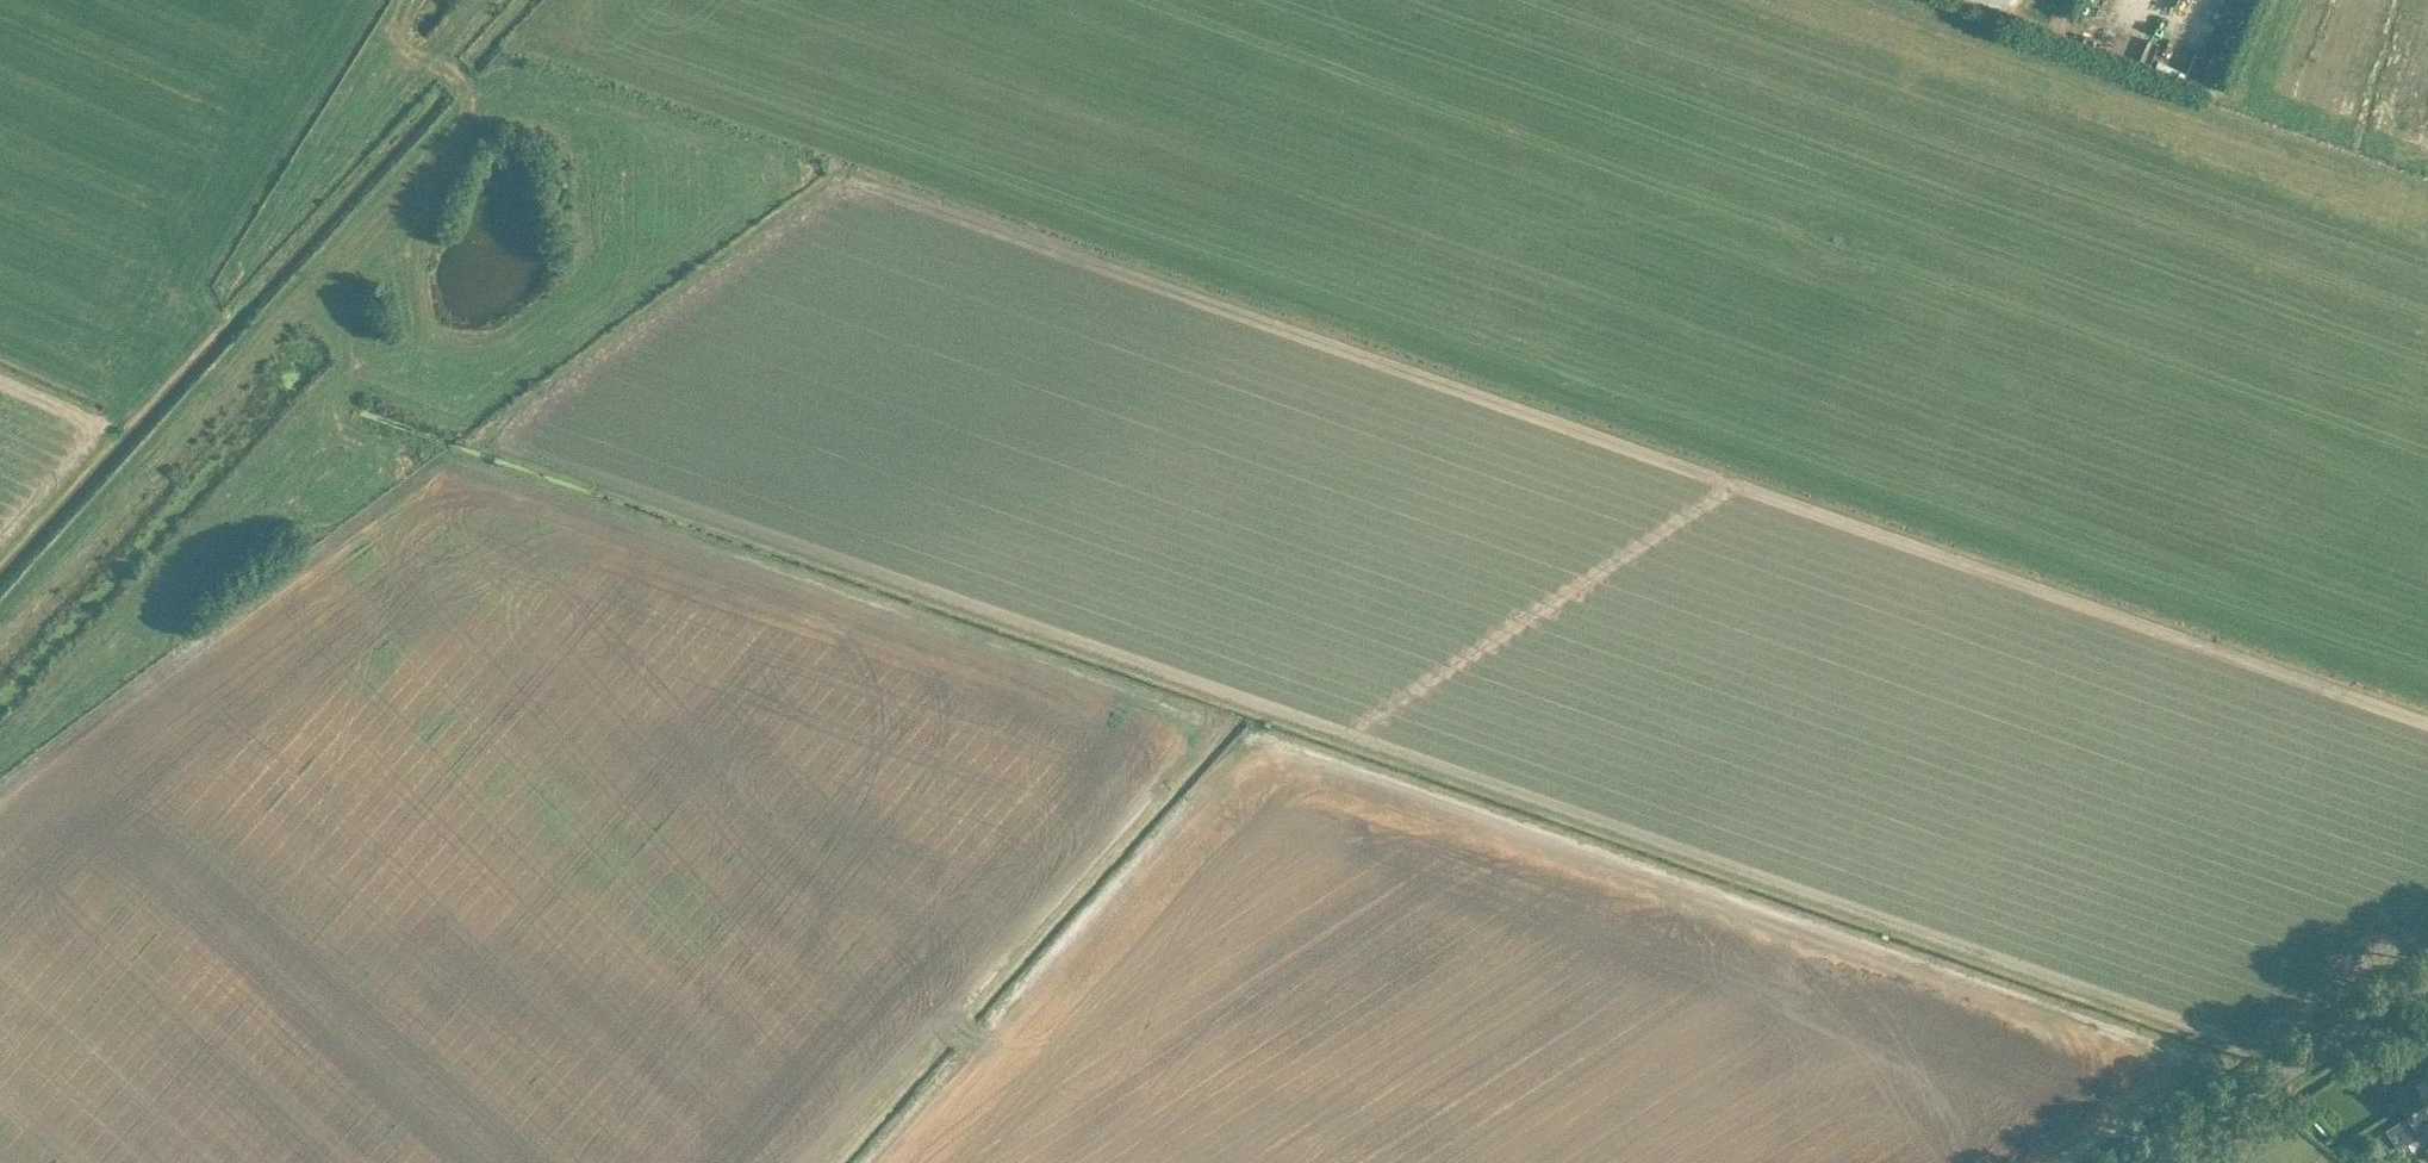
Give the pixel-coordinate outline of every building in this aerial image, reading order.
[(2387,1128),(2399,1148),(2427,1130),(2423,1123),(2427,1119),(2427,1071),(2397,1091),(2411,1112),(2387,1128)]
